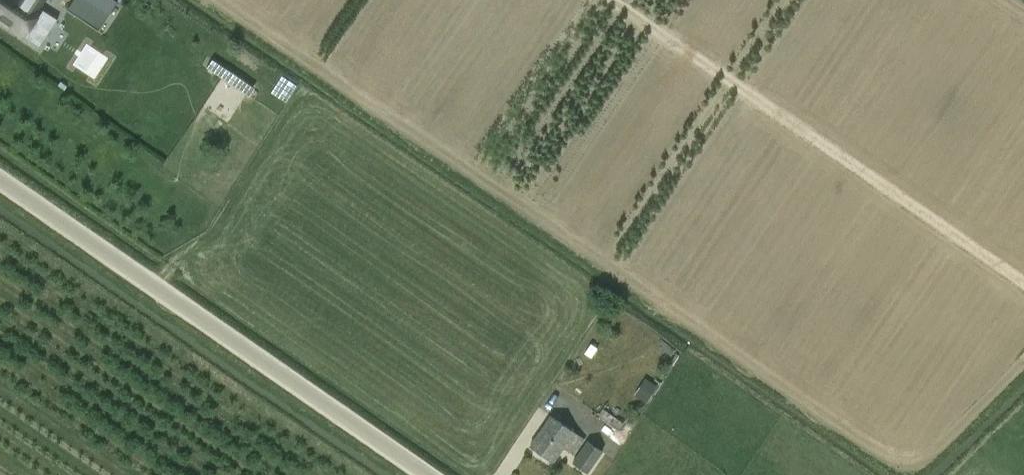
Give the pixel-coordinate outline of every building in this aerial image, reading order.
[(22,34),(40,8),(38,6),(42,0),(0,0),(0,20),(22,34)] [(68,8),(85,20),(98,0),(73,0),(68,8)] [(246,95),(252,87),(212,59),(206,68),(246,95)] [(637,395),(647,402),(657,386),(647,380),(637,395)] [(584,440),(568,428),(550,416),(529,446),(552,462),(563,447),(574,454),(584,440)] [(588,440),(572,462),(587,474),(603,452),(588,440)]
